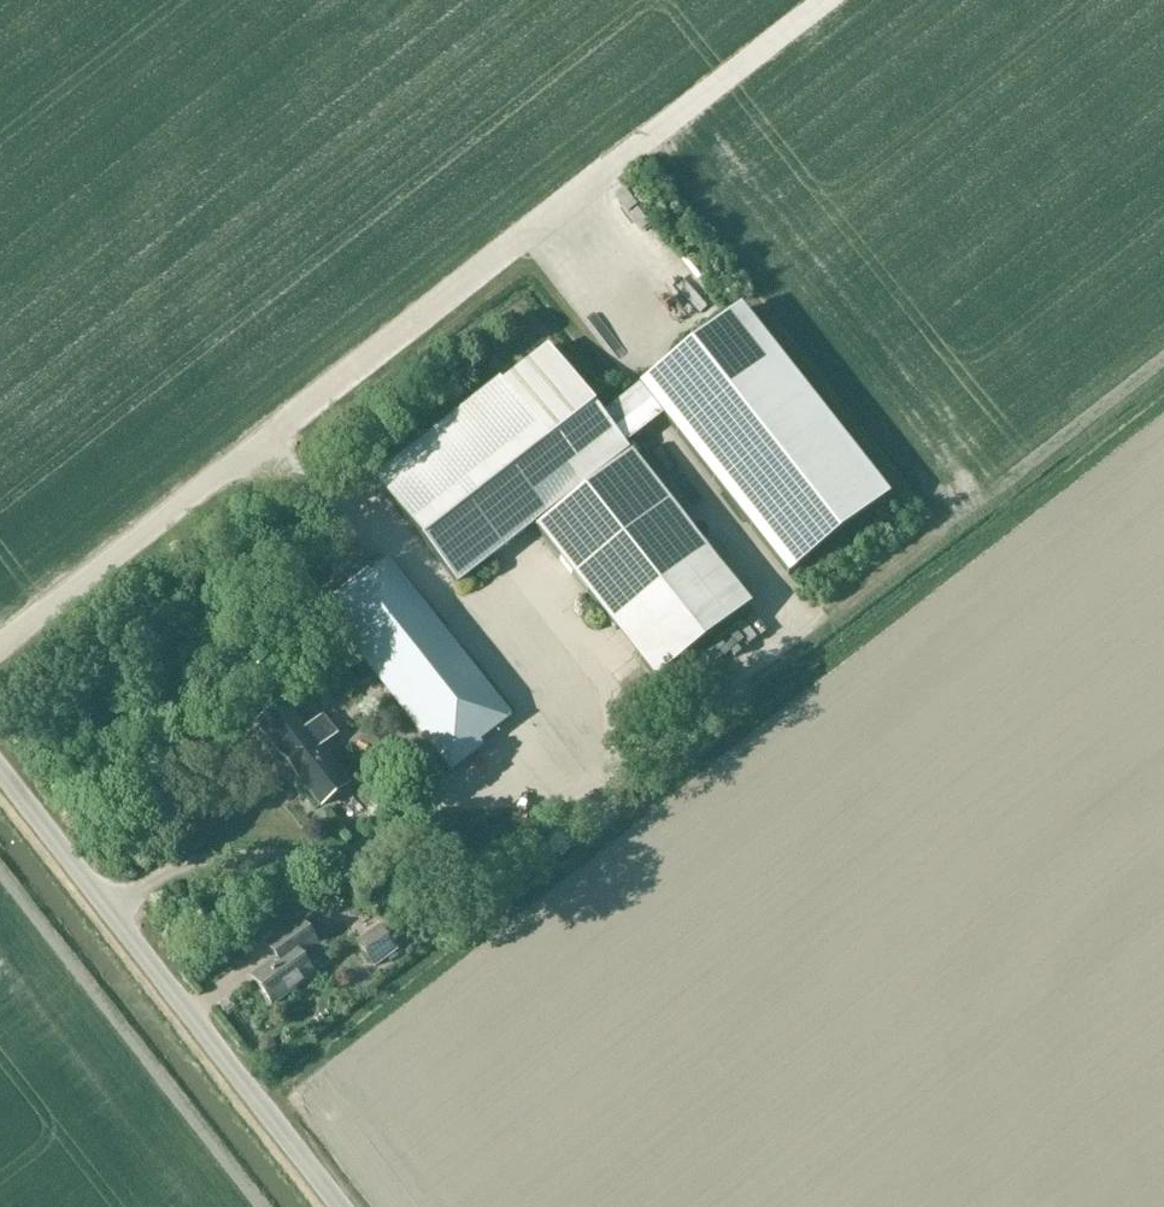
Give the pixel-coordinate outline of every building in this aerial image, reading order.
[(640,387),(602,416),(624,447),(663,416),(788,576),(883,502),(762,347),(735,312),(691,347),(640,387)] [(589,477),(625,448),(624,447),(602,416),(596,408),(556,353),(515,382),(589,477)] [(598,489),(589,477),(515,382),(379,480),(456,587),(535,530),(539,535),(598,489)] [(749,619),(636,462),(625,448),(589,477),(598,489),(539,535),(651,690),(749,619)] [(481,742),(494,732),(513,718),(389,559),(370,574),(367,570),(322,605),(452,772),(485,747),(481,742)] [(322,718),(308,728),(286,700),(255,724),(321,809),(352,785),(322,746),(336,735),(322,718)] [(272,1004),(314,974),(302,957),(319,945),(302,921),(268,946),(278,959),(253,977),(272,1004)] [(381,926),(358,943),(375,967),(398,950),(381,926)] [(276,1048),(273,1042),(267,1040),(261,1043),(259,1049),(262,1054),(268,1057),(273,1054),(276,1048)]
